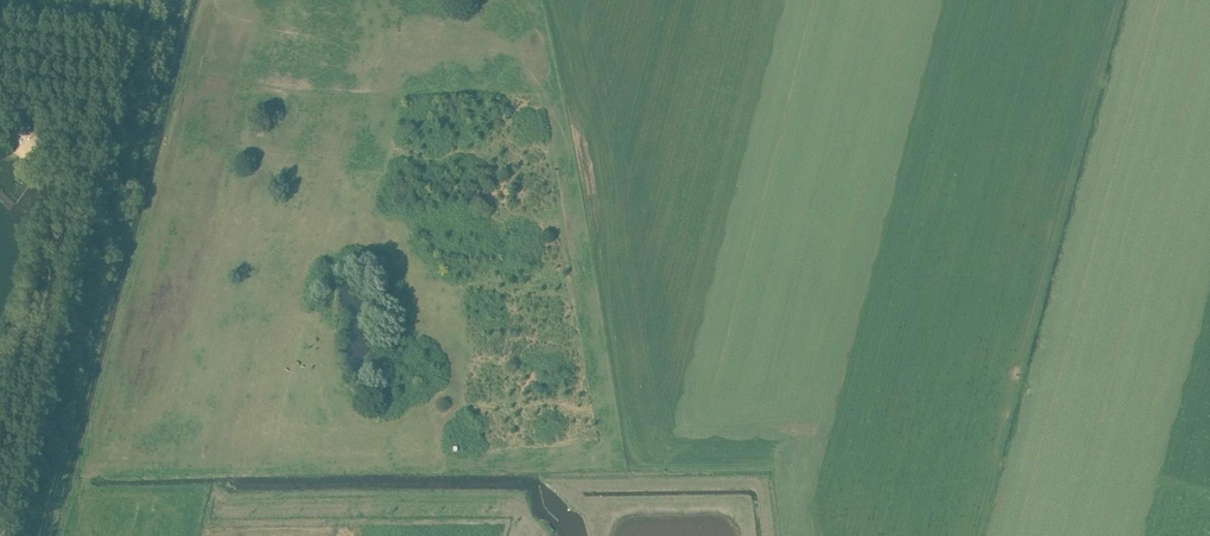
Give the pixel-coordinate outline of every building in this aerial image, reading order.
[(18,110),(16,123),(14,132),(30,135),(34,113),(18,110)]
